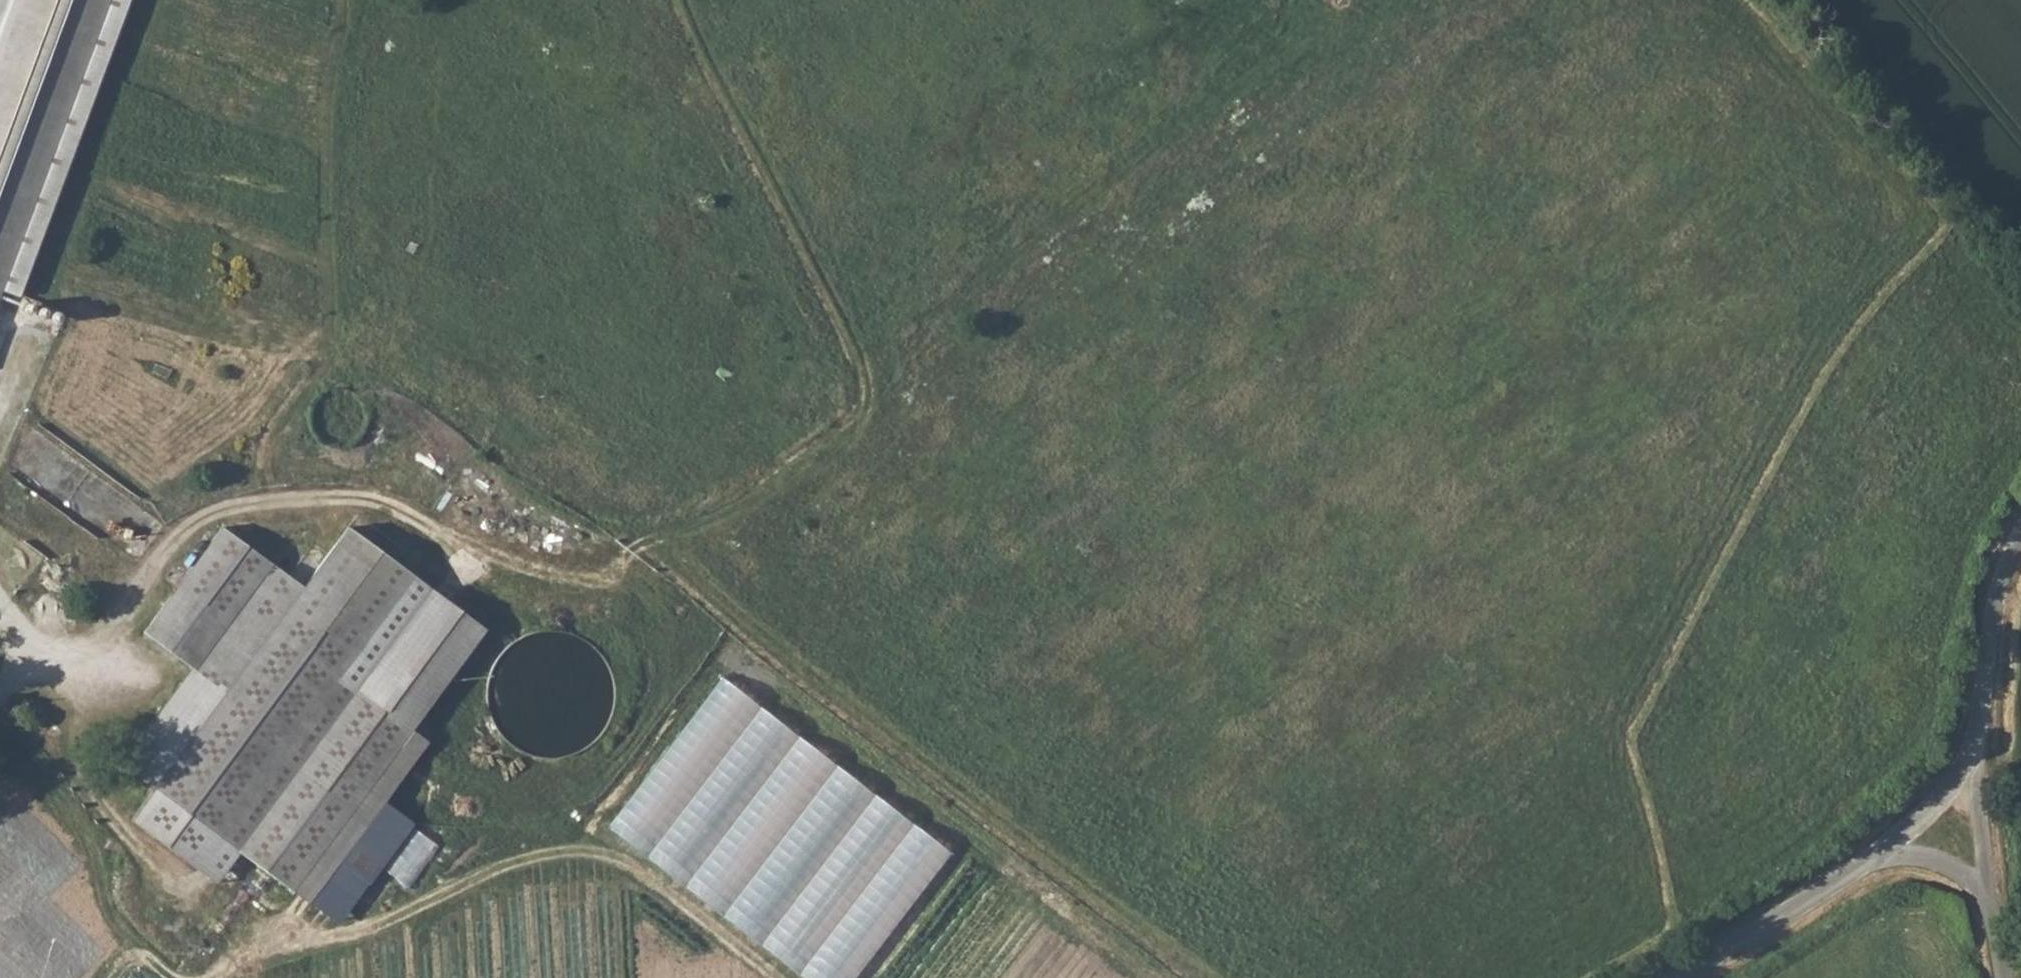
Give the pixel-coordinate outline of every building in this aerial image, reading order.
[(100,0),(16,0),(0,44),(0,267),(100,0)] [(238,852),(332,920),(401,819),(383,801),(424,742),(413,730),(485,628),(342,523),(300,583),(220,525),(143,633),(224,692),(131,819),(217,884),(238,852)]
